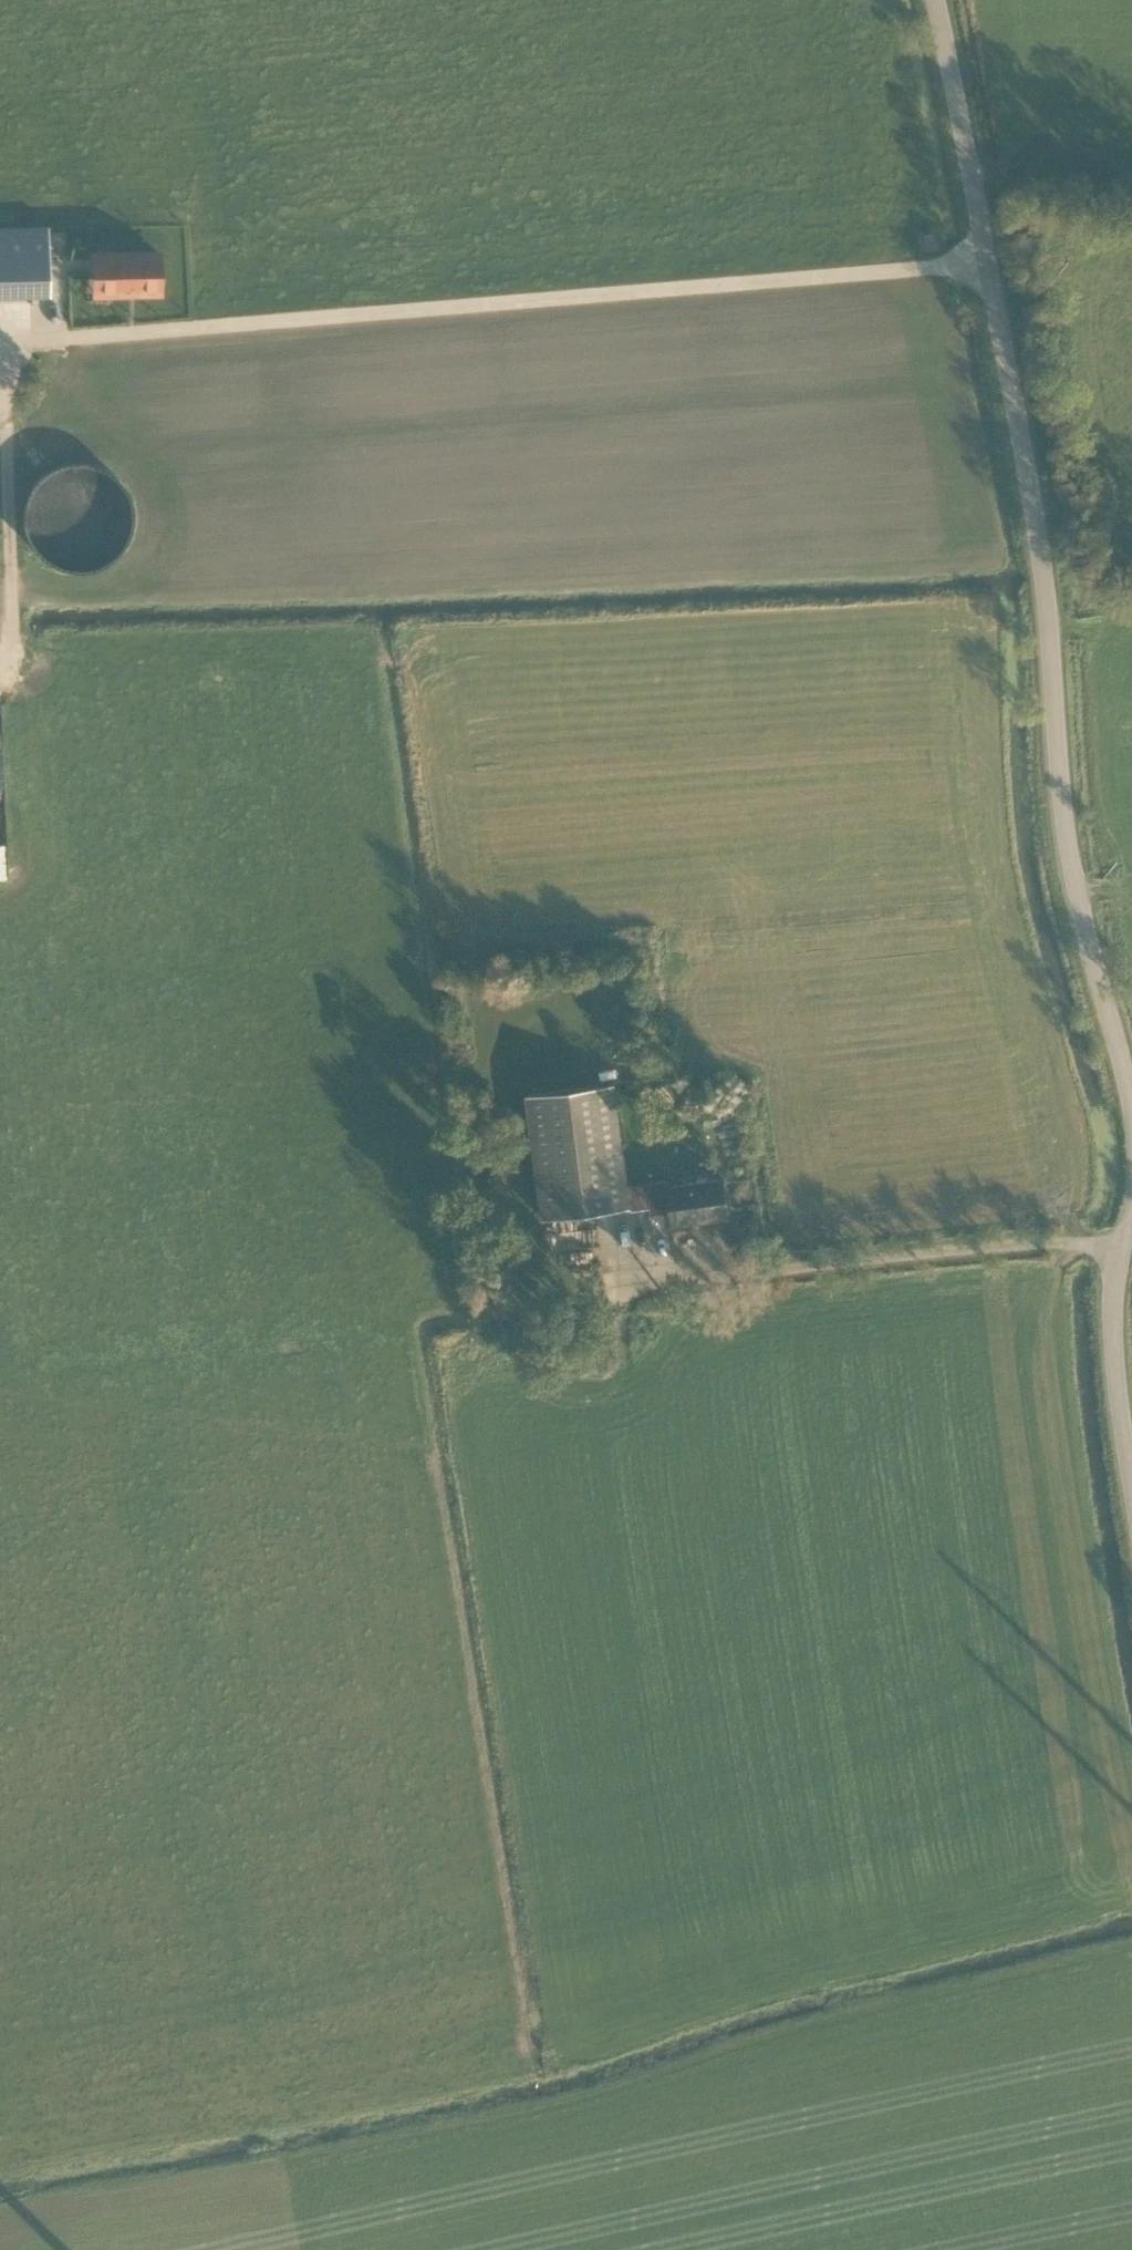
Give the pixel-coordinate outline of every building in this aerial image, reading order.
[(0,226),(0,295),(49,294),(48,225),(0,226)] [(160,291),(159,253),(93,254),(94,279),(110,279),(110,293),(160,291)] [(47,484),(48,478),(42,480),(39,491),(46,493),(45,497),(50,511),(52,510),(54,515),(57,516),(53,533),(47,535),(52,550),(72,555),(115,540),(124,501),(111,465),(88,460),(62,469),(84,474),(88,486),(73,491),(47,484)] [(630,1207),(630,1206),(627,1184),(615,1082),(526,1094),(542,1218),(630,1207)] [(728,1217),(723,1177),(668,1185),(668,1179),(646,1182),(651,1214),(670,1211),(672,1225),(728,1217)] [(627,1183),(631,1209),(649,1207),(646,1181),(627,1183)]
